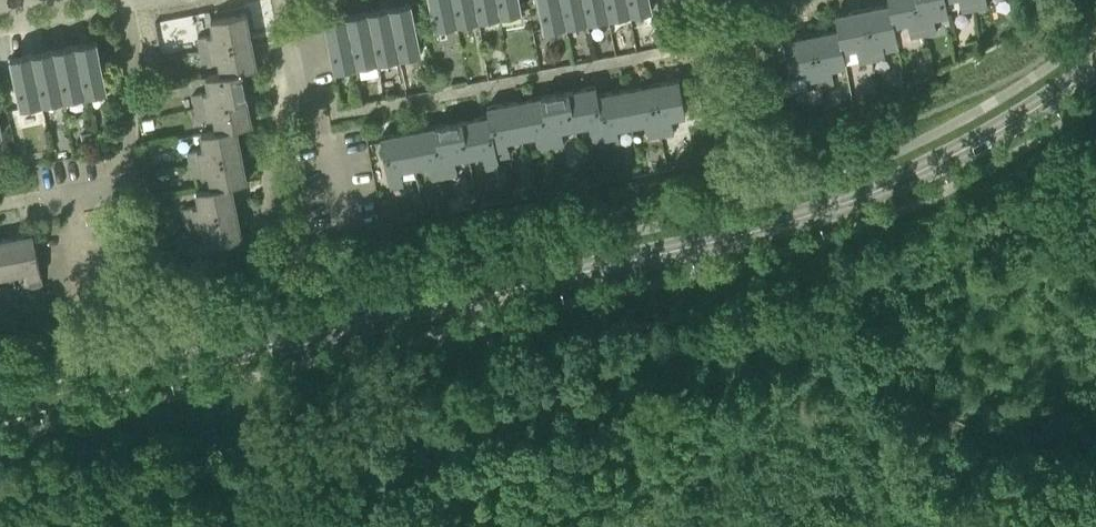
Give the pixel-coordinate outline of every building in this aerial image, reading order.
[(453,0),(430,0),(435,27),(458,23),(453,0)] [(458,23),(479,19),(475,0),(453,0),(458,23)] [(479,19),(500,15),(497,0),(475,0),(479,19)] [(500,15),(522,11),(520,0),(497,0),(500,15)] [(562,0),(538,0),(544,29),(567,25),(562,0)] [(567,25),(588,20),(584,0),(562,0),(567,25)] [(588,20),(609,16),(606,0),(584,0),(588,20)] [(609,16),(630,12),(628,0),(606,0),(609,16)] [(630,12),(652,8),(651,0),(628,0),(630,12)] [(895,23),(909,20),(912,36),(924,34),(917,0),(889,0),(890,4),(893,23),(895,23)] [(924,34),(938,31),(935,15),(949,13),(946,0),(917,0),(924,34)] [(962,11),(974,9),(973,0),(960,0),(962,11)] [(974,9),(988,6),(987,0),(973,0),(974,9)] [(390,6),(400,57),(422,52),(412,1),(390,6)] [(863,9),(873,59),(886,57),(883,41),(898,38),(895,23),(893,23),(890,4),(863,9)] [(368,10),(378,61),(400,57),(390,6),(368,10)] [(836,14),(839,29),(842,49),(844,48),(857,46),(860,62),(873,59),(863,9),(836,14)] [(347,14),(357,65),(378,61),(368,10),(347,14)] [(198,36),(200,50),(251,40),(246,12),(211,18),(214,34),(198,36)] [(357,65),(347,14),(325,19),(335,69),(357,65)] [(812,34),(822,85),(835,83),(832,67),(847,64),(844,48),(842,49),(839,29),(812,34)] [(822,85),(812,34),(784,39),(791,74),(806,72),(809,88),(822,85)] [(98,39),(75,44),(85,95),(108,90),(98,39)] [(251,40),(200,50),(203,62),(218,59),(221,73),(242,69),(242,70),(256,67),(251,40)] [(85,95),(75,44),(54,48),(64,99),(85,95)] [(64,99),(54,48),(33,52),(43,103),(64,99)] [(43,103),(33,52),(11,56),(20,107),(43,103)] [(242,69),(221,73),(206,76),(209,91),(193,94),(195,106),(247,96),(242,70),(242,69)] [(679,78),(651,84),(661,133),(674,131),(671,116),(686,113),(679,78)] [(893,93),(892,83),(880,84),(881,94),(893,93)] [(604,136),(596,94),(598,94),(596,84),(569,89),(575,124),(589,122),(592,138),(604,136)] [(661,133),(651,84),(624,89),(631,124),(645,121),(648,136),(661,133)] [(575,124),(569,89),(542,95),(552,146),(564,143),(560,127),(575,124)] [(624,89),(598,94),(596,94),(604,136),(606,144),(620,142),(617,126),(631,124),(624,89)] [(552,146),(542,95),(515,100),(522,134),(535,132),(538,148),(552,146)] [(247,96),(195,106),(197,119),(213,116),(216,130),(216,131),(237,127),(252,123),(247,96)] [(522,134),(515,100),(487,105),(489,115),(497,156),(510,154),(507,137),(522,134)] [(499,165),(497,156),(489,115),(463,120),(470,154),(483,152),(486,167),(499,165)] [(91,130),(88,117),(81,119),(83,131),(81,132),(83,144),(94,142),(91,130)] [(156,128),(154,117),(142,118),(144,129),(156,128)] [(470,154),(463,120),(436,125),(446,176),(458,173),(455,157),(470,154)] [(446,176),(436,125),(409,130),(416,165),(429,162),(432,178),(446,176)] [(216,131),(216,130),(202,132),(204,147),(189,150),(191,162),(242,153),(237,127),(216,131)] [(416,165),(409,130),(381,136),(391,186),(404,184),(401,167),(416,165)] [(242,153),(191,162),(193,170),(194,176),(210,173),(212,186),(232,183),(232,184),(247,181),(242,153)] [(183,178),(194,176),(193,170),(182,172),(183,178)] [(577,186),(574,170),(556,173),(559,189),(577,186)] [(232,183),(212,186),(196,189),(199,204),(183,207),(185,219),(237,210),(232,184),(232,183)] [(237,210),(185,219),(188,233),(204,230),(206,244),(242,238),(237,210)] [(5,238),(12,272),(27,270),(30,286),(43,283),(33,232),(5,238)] [(12,272),(5,238),(0,239),(0,275),(12,272)]
